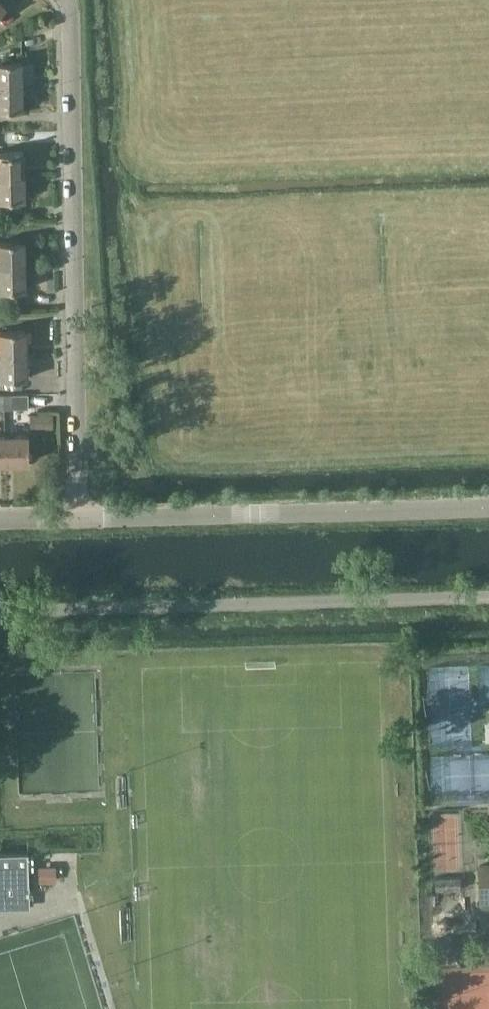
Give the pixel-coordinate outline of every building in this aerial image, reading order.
[(23,85),(22,61),(0,62),(0,86),(23,85)] [(23,85),(0,86),(0,109),(23,109),(23,85)] [(24,175),(24,150),(0,151),(0,175),(24,175)] [(7,206),(7,200),(25,200),(24,175),(0,175),(0,206),(7,206)] [(26,265),(25,241),(0,241),(0,265),(26,265)] [(26,289),(26,265),(0,265),(0,289),(26,289)] [(2,354),(27,354),(27,330),(1,330),(2,354)] [(2,377),(28,377),(27,354),(2,354),(2,377)] [(12,407),(28,407),(28,393),(12,394),(12,407)] [(12,407),(12,394),(0,394),(0,407),(12,407)] [(42,429),(54,429),(53,414),(42,414),(42,429)] [(6,462),(29,462),(29,434),(5,435),(6,462)] [(0,854),(0,907),(4,907),(29,906),(28,853),(0,854)] [(481,865),(482,899),(488,899),(488,865),(481,865)] [(436,889),(461,889),(460,876),(435,877),(436,889)]
